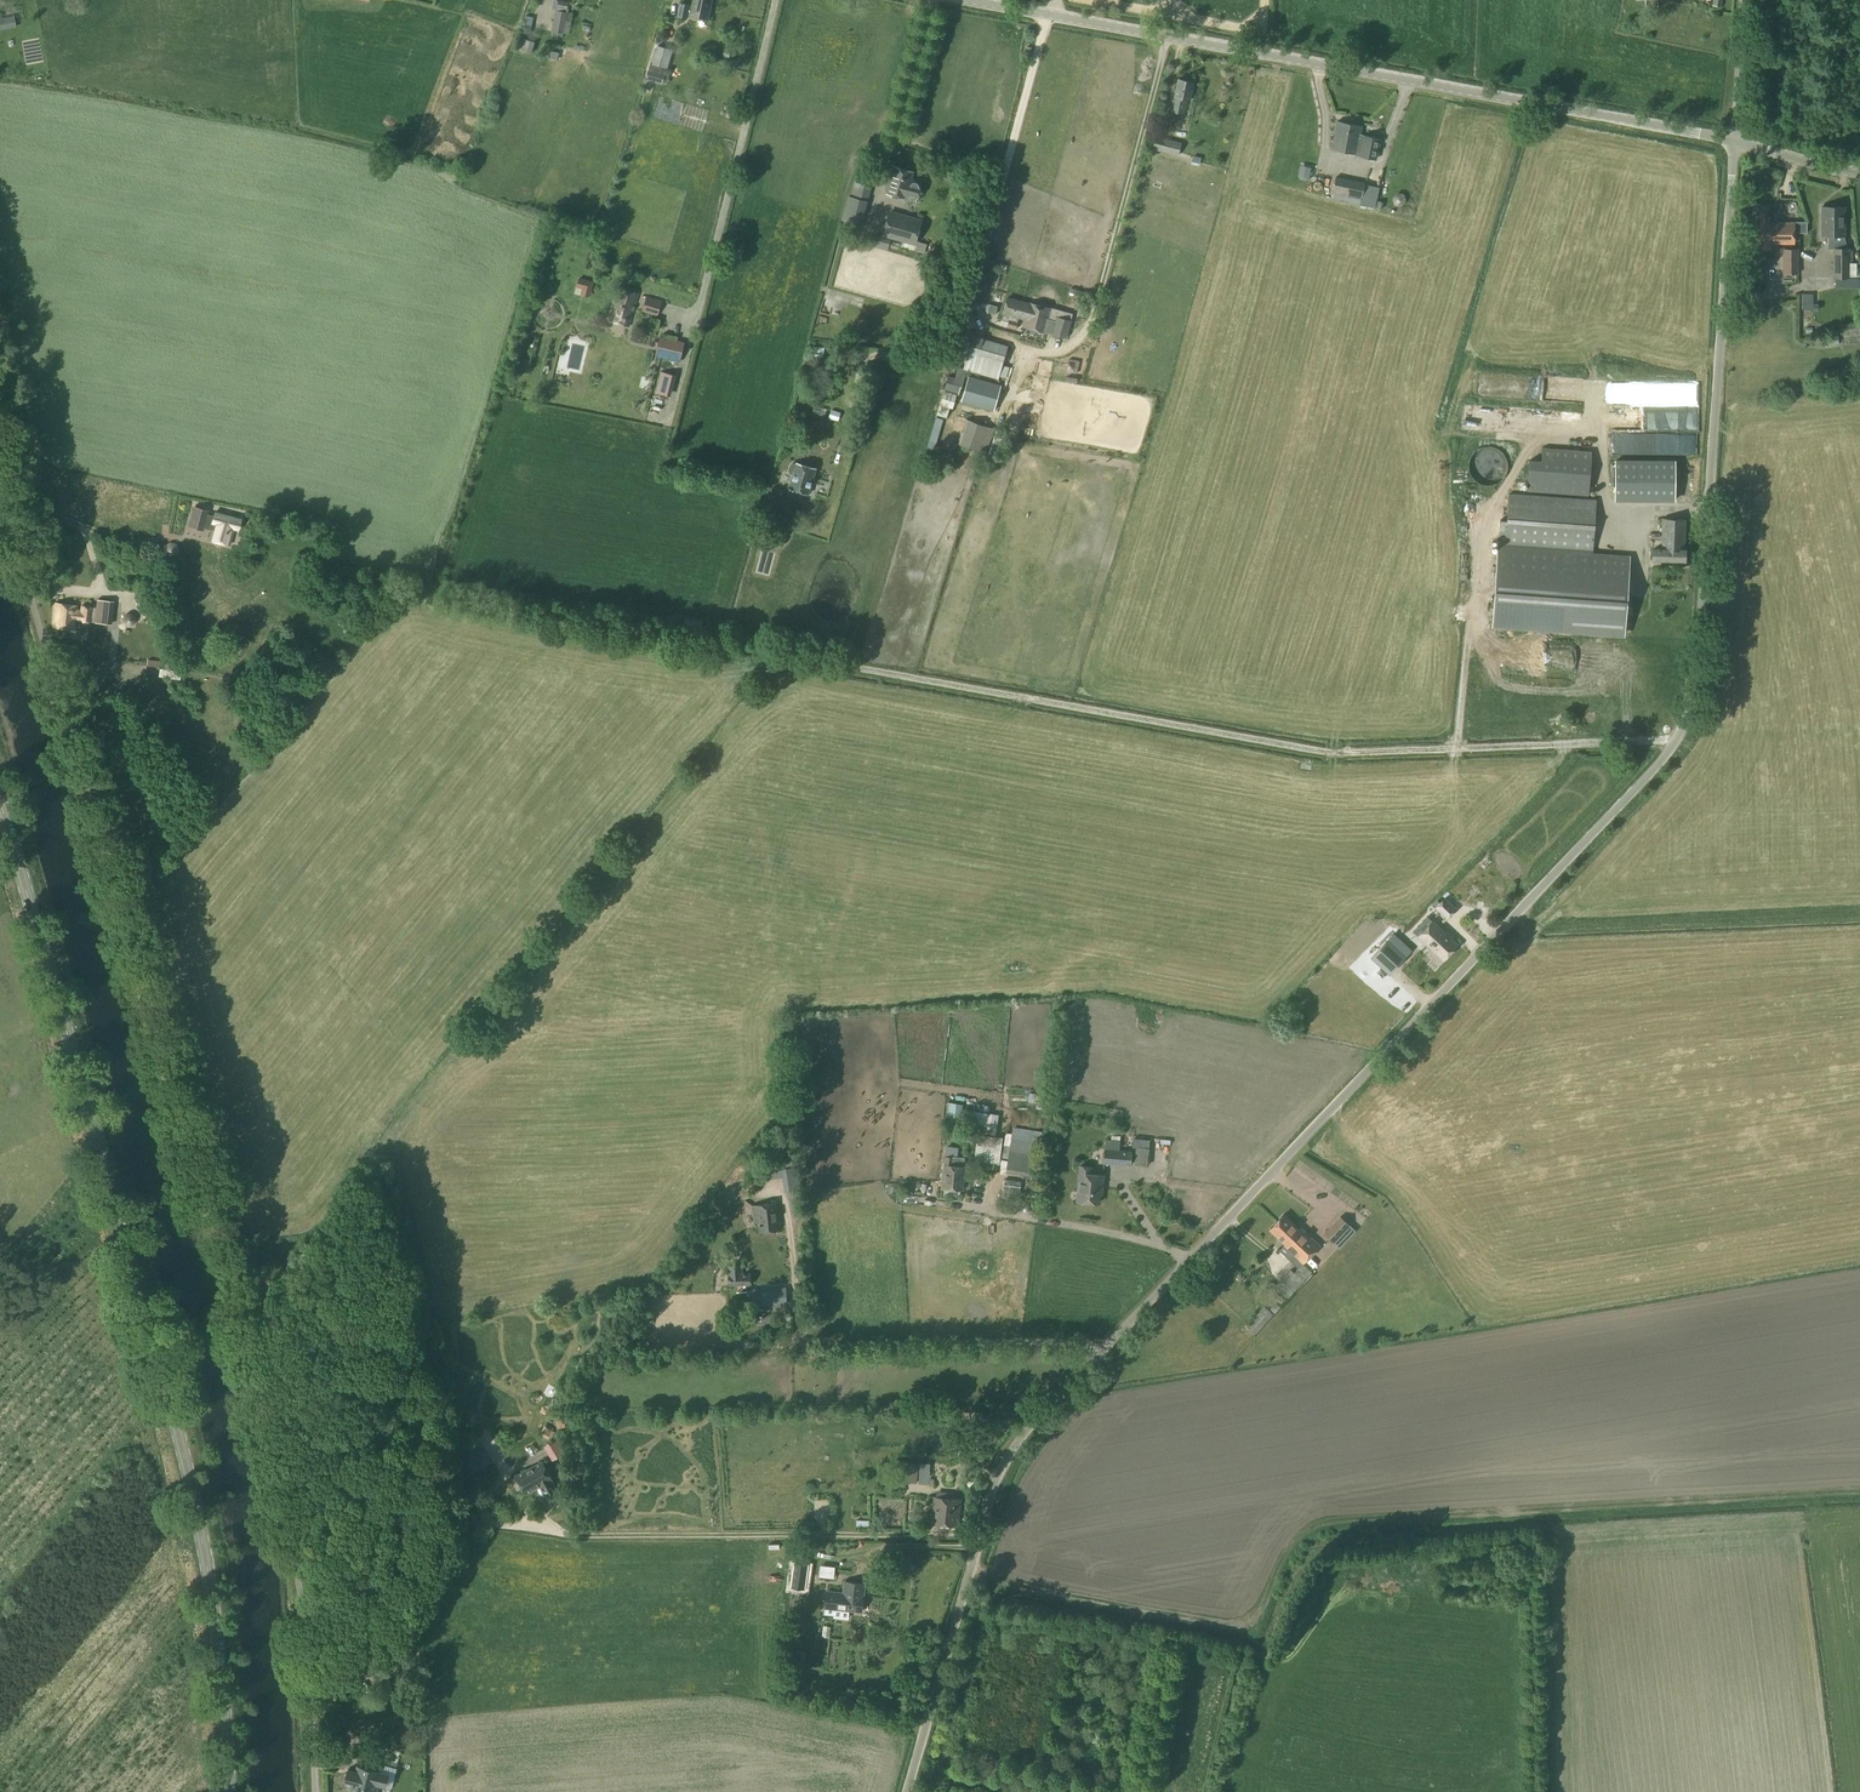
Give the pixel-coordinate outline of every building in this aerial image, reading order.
[(689,18),(690,15),(708,18),(712,0),(693,0),(691,8),(689,8),(689,5),(680,3),(678,16),(689,18)] [(552,31),(552,36),(562,38),(563,33),(565,34),(568,13),(566,13),(568,3),(558,1),(556,10),(552,31)] [(521,34),(530,36),(532,27),(523,26),(521,34)] [(521,38),(516,50),(531,55),(535,44),(521,38)] [(648,63),(649,63),(645,78),(662,84),(672,50),(653,45),(648,63)] [(551,51),(550,59),(557,60),(558,53),(551,51)] [(1171,111),(1183,114),(1186,99),(1190,100),(1193,83),(1177,79),(1174,96),(1171,111)] [(1351,141),(1346,140),(1349,128),(1347,127),(1348,123),(1337,121),(1331,149),(1349,153),(1351,141)] [(1349,153),(1361,155),(1360,157),(1375,160),(1380,139),(1360,135),(1361,126),(1348,123),(1347,127),(1349,128),(1346,140),(1351,141),(1349,153)] [(1147,147),(1178,155),(1181,144),(1150,135),(1147,147)] [(887,194),(905,199),(914,201),(918,195),(920,190),(919,183),(910,180),(912,172),(894,167),(887,194)] [(1300,169),(1299,177),(1300,179),(1305,180),(1307,179),(1309,170),(1300,169)] [(856,170),(851,188),(867,192),(872,174),(856,170)] [(1335,177),(1331,200),(1345,203),(1350,180),(1335,177)] [(1350,180),(1345,203),(1360,205),(1361,197),(1364,183),(1350,180)] [(841,224),(857,228),(865,198),(850,193),(841,224)] [(1756,206),(1756,235),(1769,235),(1769,234),(1774,234),(1794,234),(1794,222),(1769,222),(1769,206),(1756,206)] [(1821,206),(1821,236),(1845,236),(1845,206),(1821,206)] [(883,236),(915,246),(922,221),(891,211),(883,236)] [(1769,235),(1756,235),(1756,249),(1769,249),(1769,244),(1794,244),(1794,234),(1774,234),(1769,234),(1769,235)] [(1783,273),(1797,274),(1797,249),(1783,249),(1783,273)] [(1833,249),(1833,278),(1850,278),(1850,263),(1849,249),(1833,249)] [(617,295),(609,320),(629,326),(636,301),(638,294),(619,288),(617,295)] [(644,303),(642,312),(658,317),(660,308),(662,301),(646,297),(644,303)] [(1003,314),(1002,320),(1008,322),(1007,327),(1016,329),(1017,324),(1019,318),(1020,318),(1024,319),(1026,320),(1029,303),(1007,298),(1003,314)] [(1024,319),(1022,326),(1024,327),(1045,332),(1051,309),(1029,303),(1026,320),(1024,319)] [(1056,316),(1052,334),(1066,338),(1070,319),(1056,316)] [(966,358),(963,369),(965,370),(998,379),(998,376),(1005,378),(1008,367),(1002,365),(1008,345),(982,338),(973,335),(972,339),(969,349),(966,358)] [(1827,338),(1828,346),(1839,344),(1837,336),(1827,338)] [(657,343),(655,355),(679,361),(682,349),(657,343)] [(1066,355),(1063,367),(1073,370),(1076,358),(1066,355)] [(1041,366),(1047,367),(1047,375),(1057,375),(1057,368),(1063,369),(1063,357),(1034,357),(1034,372),(1041,372),(1041,366)] [(955,396),(957,397),(965,370),(963,369),(958,368),(955,378),(948,376),(943,393),(955,396)] [(661,371),(656,392),(666,394),(671,373),(661,371)] [(1000,385),(968,376),(961,401),(992,411),(1000,385)] [(1694,388),(1694,376),(1679,376),(1679,388),(1694,388)] [(943,393),(940,405),(952,408),(955,396),(943,393)] [(809,409),(819,411),(821,404),(810,402),(809,409)] [(828,418),(838,420),(841,412),(831,409),(828,418)] [(1483,417),(1484,413),(1472,409),(1470,413),(1483,417)] [(959,444),(984,452),(992,428),(967,420),(959,444)] [(1004,432),(996,429),(988,454),(996,456),(1004,432)] [(1617,454),(1666,452),(1665,432),(1617,434),(1617,454)] [(1471,475),(1471,476),(1473,478),(1474,479),(1475,481),(1478,482),(1479,483),(1481,484),(1484,485),(1486,485),(1488,485),(1491,485),(1493,485),(1494,484),(1496,483),(1497,482),(1498,482),(1499,482),(1500,481),(1501,480),(1502,479),(1503,478),(1504,476),(1505,475),(1506,473),(1506,471),(1507,470),(1507,469),(1507,468),(1507,466),(1507,464),(1507,463),(1507,461),(1506,460),(1506,459),(1505,457),(1505,456),(1504,454),(1503,453),(1502,452),(1500,451),(1499,450),(1498,449),(1497,449),(1496,448),(1494,447),(1492,447),(1490,446),(1489,446),(1487,446),(1484,447),(1482,447),(1479,448),(1478,449),(1477,450),(1475,451),(1473,453),(1472,455),(1471,456),(1471,457),(1470,458),(1469,461),(1469,462),(1468,464),(1468,466),(1468,468),(1469,469),(1469,470),(1469,471),(1470,473),(1470,474),(1471,475)] [(1529,460),(1527,490),(1588,495),(1591,451),(1542,448),(1542,460),(1529,460)] [(1616,460),(1615,500),(1674,501),(1674,461),(1616,460)] [(1675,460),(1675,482),(1687,482),(1688,460),(1675,460)] [(790,465),(788,471),(790,474),(793,475),(789,488),(808,494),(816,469),(796,463),(796,464),(793,463),(790,465)] [(1623,632),(1628,555),(1591,552),(1593,536),(1595,500),(1509,494),(1507,520),(1500,520),(1492,623),(1623,632)] [(189,527),(202,530),(203,528),(212,530),(209,540),(229,545),(233,529),(238,531),(241,520),(214,513),(213,516),(206,514),(207,511),(194,508),(189,527)] [(776,521),(786,524),(789,511),(779,509),(776,521)] [(1661,539),(1652,539),(1652,559),(1684,560),(1685,550),(1684,550),(1685,518),(1662,518),(1661,539)] [(1635,519),(1635,544),(1645,544),(1646,519),(1635,519)] [(770,523),(766,534),(783,539),(786,531),(786,529),(770,523)] [(1663,583),(1670,579),(1666,570),(1658,574),(1663,583)] [(96,599),(95,608),(94,623),(111,625),(113,601),(96,599)] [(56,604),(54,626),(55,628),(74,630),(75,620),(78,620),(80,609),(75,608),(76,606),(56,604)] [(90,622),(92,607),(92,606),(80,605),(80,609),(78,620),(78,622),(90,624),(90,622)] [(131,614),(130,614),(129,614),(128,614),(127,614),(127,615),(126,615),(125,615),(125,616),(124,616),(124,617),(123,618),(123,619),(123,620),(123,621),(123,622),(124,623),(124,624),(125,624),(125,625),(126,625),(126,626),(127,626),(128,626),(129,626),(130,626),(131,626),(132,626),(132,625),(133,625),(133,624),(134,624),(134,623),(135,623),(135,622),(135,621),(135,620),(135,619),(135,618),(134,617),(134,616),(133,616),(133,615),(132,615),(131,614)] [(685,618),(683,629),(700,632),(702,621),(685,618)] [(131,643),(118,644),(119,649),(122,649),(122,656),(131,656),(131,643)] [(1453,906),(1445,898),(1434,908),(1447,920),(1457,909),(1453,906)] [(1434,932),(1427,926),(1418,936),(1431,948),(1427,953),(1438,964),(1457,944),(1452,939),(1453,938),(1450,934),(1448,935),(1439,926),(1434,932)] [(1372,958),(1367,964),(1383,978),(1410,949),(1393,933),(1371,957),(1372,958)] [(1002,1113),(973,1111),(971,1128),(985,1129),(984,1141),(999,1142),(1002,1113)] [(1005,1171),(1034,1176),(1039,1150),(1041,1136),(1027,1134),(1026,1140),(1021,1139),(1022,1133),(1012,1131),(1010,1145),(1005,1171)] [(1105,1140),(1104,1149),(1103,1165),(1130,1167),(1131,1151),(1119,1150),(1119,1141),(1105,1140)] [(1134,1165),(1148,1166),(1150,1148),(1136,1146),(1134,1165)] [(942,1187),(962,1189),(964,1166),(951,1165),(952,1157),(945,1156),(945,1164),(944,1164),(942,1187)] [(791,1166),(781,1168),(784,1190),(794,1188),(791,1166)] [(1076,1201),(1098,1203),(1099,1185),(1101,1185),(1102,1175),(1090,1174),(1090,1167),(1080,1166),(1076,1201)] [(1018,1192),(1020,1182),(1003,1179),(1002,1189),(1018,1192)] [(891,1186),(890,1196),(912,1197),(913,1187),(891,1186)] [(776,1205),(744,1208),(745,1220),(753,1219),(754,1230),(778,1228),(776,1205)] [(1296,1258),(1303,1263),(1320,1245),(1300,1227),(1299,1229),(1283,1214),(1276,1221),(1305,1249),(1296,1258)] [(1324,1233),(1333,1243),(1349,1226),(1340,1216),(1324,1233)] [(1305,1249),(1276,1221),(1269,1229),(1285,1244),(1279,1250),(1298,1268),(1294,1272),(1291,1269),(1281,1280),(1275,1285),(1288,1298),(1294,1293),(1312,1272),(1302,1264),(1303,1263),(1296,1258),(1305,1249)] [(1349,1226),(1333,1243),(1339,1248),(1355,1230),(1349,1226)] [(729,1266),(729,1274),(730,1285),(750,1283),(750,1274),(740,1274),(740,1266),(729,1266)] [(783,1293),(748,1295),(749,1306),(784,1304),(783,1293)] [(1246,1327),(1255,1335),(1265,1324),(1274,1314),(1269,1311),(1264,1306),(1256,1316),(1246,1327)] [(750,1317),(750,1324),(774,1322),(774,1315),(750,1317)] [(470,1440),(458,1447),(472,1473),(490,1463),(482,1450),(477,1453),(470,1440)] [(561,1446),(548,1454),(552,1461),(565,1454),(561,1446)] [(916,1483),(919,1463),(909,1462),(902,1461),(895,1460),(892,1485),(900,1486),(901,1481),(916,1483)] [(515,1476),(525,1494),(540,1486),(549,1503),(560,1497),(550,1480),(552,1479),(542,1462),(515,1476)] [(920,1463),(918,1483),(928,1484),(930,1464),(920,1463)] [(840,1498),(839,1482),(826,1483),(827,1499),(840,1498)] [(932,1523),(957,1525),(959,1499),(935,1497),(932,1523)] [(817,1561),(816,1573),(831,1574),(832,1562),(817,1561)] [(790,1586),(795,1587),(804,1589),(808,1564),(794,1562),(790,1586)] [(871,1593),(883,1594),(885,1579),(873,1577),(871,1593)] [(825,1605),(835,1606),(835,1608),(861,1611),(864,1584),(844,1581),(843,1594),(827,1592),(825,1605)] [(794,1655),(791,1654),(788,1665),(791,1666),(802,1668),(806,1652),(795,1650),(794,1655)] [(364,1791),(376,1791),(378,1785),(385,1787),(388,1773),(381,1772),(383,1766),(371,1763),(370,1769),(364,1791)] [(344,1783),(352,1785),(350,1791),(364,1791),(370,1769),(367,1768),(357,1765),(355,1771),(350,1770),(348,1769),(344,1783)]
